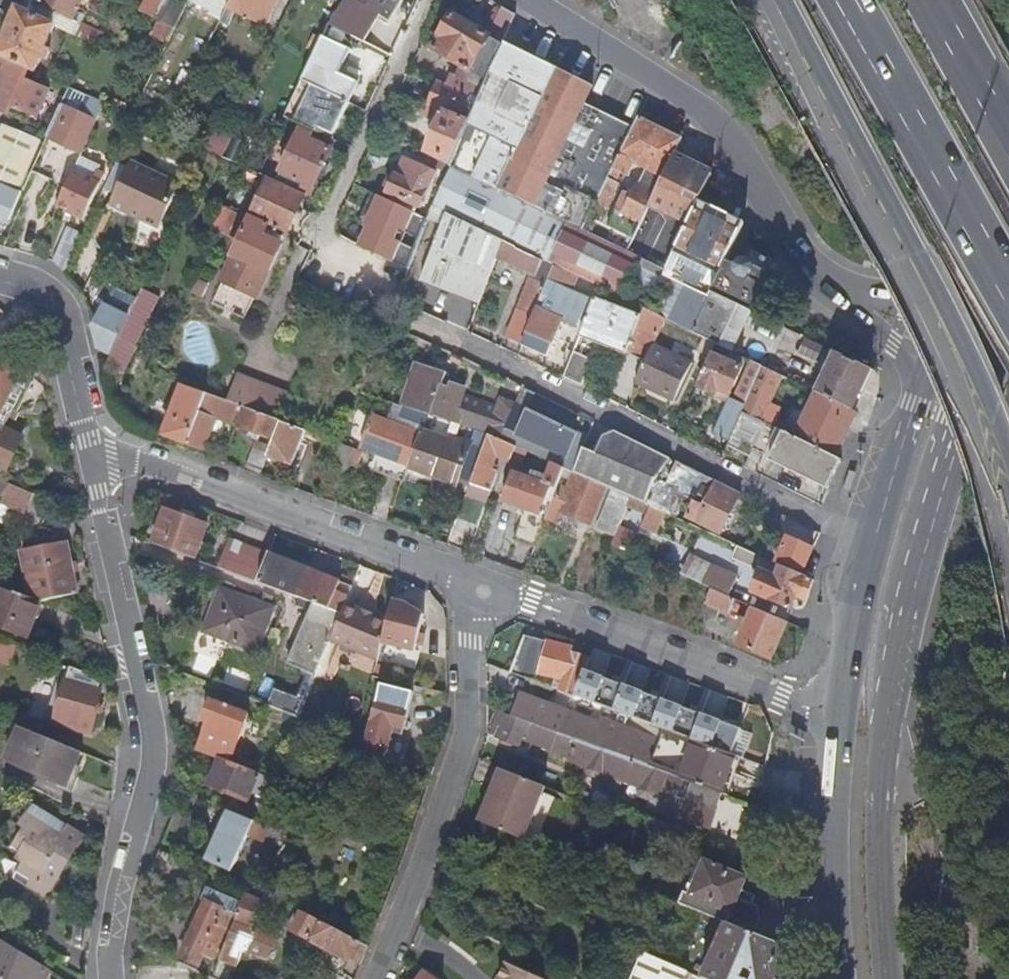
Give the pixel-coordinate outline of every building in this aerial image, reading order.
[(35,17),(53,25),(71,34),(77,21),(88,0),(80,0),(70,19),(40,5),(35,17)] [(35,2),(40,5),(70,19),(80,0),(36,0),(35,2)] [(168,0),(143,0),(138,10),(157,19),(173,27),(183,7),(174,3),(168,0)] [(222,18),(231,0),(188,0),(222,18)] [(221,21),(228,24),(234,11),(250,18),(259,0),(231,0),(222,18),(221,21)] [(402,0),(357,0),(390,20),(402,0)] [(32,1),(26,13),(35,17),(40,5),(35,2),(32,1)] [(516,14),(504,7),(502,12),(497,9),(488,28),(493,31),(490,36),(453,15),(432,49),(474,73),(469,82),(455,76),(450,87),(438,82),(429,103),(470,121),(504,41),(516,14)] [(17,8),(0,49),(0,58),(26,69),(34,72),(40,57),(45,59),(49,51),(44,49),(53,25),(35,17),(26,13),(17,8)] [(173,27),(157,19),(149,36),(165,44),(173,27)] [(102,33),(77,21),(71,34),(96,46),(102,33)] [(349,50),(323,37),(301,82),(311,87),(297,118),(333,134),(357,83),(339,74),(349,50)] [(500,190),(559,69),(504,41),(470,121),(451,165),(500,190)] [(0,58),(0,113),(7,116),(10,108),(34,118),(46,91),(22,80),(26,69),(0,58)] [(593,86),(559,69),(500,190),(451,165),(451,166),(434,206),(448,213),(505,241),(555,265),(569,272),(583,279),(600,287),(624,299),(639,265),(642,258),(584,230),(598,201),(610,178),(621,155),(635,126),(586,102),(593,86)] [(311,87),(301,82),(287,113),(297,118),(311,87)] [(81,94),(68,88),(64,97),(77,103),(81,94)] [(426,153),(451,165),(470,121),(429,103),(425,101),(419,115),(438,124),(426,153)] [(48,132),(47,134),(31,172),(51,181),(66,146),(81,152),(95,122),(60,107),(48,132)] [(0,112),(0,183),(22,192),(48,132),(0,112)] [(640,117),(635,126),(621,155),(665,176),(675,156),(684,139),(640,117)] [(265,158),(259,173),(269,177),(305,194),(309,185),(313,187),(333,145),(299,129),(281,166),(265,158)] [(86,155),(81,152),(72,173),(78,175),(86,155)] [(658,192),(653,202),(691,221),(700,203),(714,175),(675,156),(665,176),(658,192)] [(402,176),(410,160),(406,158),(395,173),(402,176)] [(390,193),(388,199),(414,211),(436,172),(410,160),(402,176),(395,173),(393,176),(387,188),(390,193)] [(450,166),(438,160),(435,167),(447,173),(450,166)] [(158,229),(178,184),(129,163),(109,206),(158,229)] [(78,175),(72,173),(57,206),(85,219),(104,176),(97,173),(93,182),(78,175)] [(383,186),(387,188),(393,176),(389,174),(383,186)] [(269,177),(250,218),(267,227),(285,235),(305,194),(269,177)] [(610,178),(598,201),(610,207),(622,184),(610,178)] [(0,183),(0,204),(14,210),(22,192),(0,183)] [(617,212),(642,224),(653,202),(658,192),(640,183),(633,196),(626,193),(617,212)] [(406,243),(417,248),(418,243),(429,218),(384,200),(378,214),(383,217),(368,250),(397,264),(406,243)] [(691,221),(667,270),(664,276),(702,295),(709,298),(712,292),(724,267),(744,225),(700,203),(691,221)] [(223,206),(221,205),(211,227),(212,227),(223,206)] [(223,206),(212,227),(229,235),(239,214),(223,206)] [(505,241),(448,213),(422,280),(479,304),(498,256),(504,242),(505,241)] [(9,221),(0,217),(0,242),(9,221)] [(250,218),(232,256),(268,271),(281,244),(267,238),(264,233),(267,227),(250,218)] [(63,240),(53,261),(64,274),(77,246),(63,240)] [(504,242),(498,256),(511,263),(534,275),(506,339),(522,346),(548,282),(553,268),(504,242)] [(397,264),(408,269),(417,248),(406,243),(397,264)] [(268,271),(232,256),(219,281),(255,299),(268,271)] [(667,270),(642,258),(639,265),(664,276),(667,270)] [(712,292),(740,306),(756,313),(777,268),(756,258),(752,267),(742,262),(737,273),(724,267),(712,292)] [(562,288),(569,272),(555,265),(554,267),(548,282),(522,346),(547,357),(562,320),(577,326),(588,299),(562,288)] [(597,294),(600,287),(583,279),(580,285),(597,294)] [(207,285),(196,280),(191,290),(201,295),(207,285)] [(712,292),(709,298),(693,332),(717,344),(740,306),(712,292)] [(709,298),(702,295),(687,329),(693,332),(709,298)] [(627,353),(641,319),(595,300),(581,335),(627,353)] [(114,347),(129,354),(151,308),(136,301),(129,317),(114,347)] [(103,304),(92,327),(97,348),(111,355),(114,347),(129,317),(103,304)] [(667,319),(645,309),(641,319),(627,353),(644,362),(635,383),(673,401),(693,363),(655,344),(667,319)] [(111,355),(105,366),(120,374),(129,354),(114,347),(111,355)] [(0,350),(0,436),(8,420),(13,410),(35,366),(0,350)] [(563,378),(582,387),(592,359),(574,352),(563,378)] [(872,370),(837,352),(817,392),(855,411),(865,390),(872,370)] [(743,368),(713,354),(698,387),(718,396),(720,391),(731,396),(743,368)] [(763,366),(753,361),(735,400),(728,404),(714,432),(730,440),(743,411),(763,366)] [(40,369),(35,366),(13,410),(18,413),(40,369)] [(788,378),(763,366),(743,411),(762,420),(779,382),(785,384),(788,378)] [(416,369),(402,407),(405,408),(429,417),(435,418),(463,428),(465,429),(487,437),(501,443),(505,432),(515,406),(500,401),(497,409),(468,398),(470,391),(456,386),(455,390),(449,388),(451,381),(416,369)] [(252,381),(240,376),(230,402),(243,407),(252,381)] [(292,395),(252,381),(243,407),(244,407),(282,421),(292,395)] [(164,434),(187,443),(207,394),(183,385),(164,434)] [(855,411),(817,392),(816,392),(795,437),(835,456),(855,411)] [(207,394),(187,443),(204,450),(212,429),(224,433),(228,423),(237,426),(244,407),(243,407),(230,402),(207,394)] [(564,456),(559,468),(563,470),(572,474),(583,448),(587,439),(515,406),(505,432),(564,456)] [(244,407),(237,426),(275,440),(282,421),(244,407)] [(409,468),(410,467),(422,436),(428,421),(429,417),(405,408),(399,421),(417,428),(415,433),(376,417),(362,450),(376,455),(373,464),(379,466),(377,471),(391,477),(398,464),(409,468)] [(743,411),(730,440),(723,456),(737,463),(742,452),(750,456),(752,451),(828,488),(842,459),(835,456),(795,437),(762,420),(743,411)] [(0,436),(0,480),(3,481),(8,471),(25,428),(8,420),(0,436)] [(306,430),(282,421),(275,440),(269,453),(265,463),(269,464),(272,458),(292,465),(306,430)] [(487,437),(465,429),(463,428),(460,439),(483,447),(487,437)] [(644,506),(656,480),(671,460),(616,433),(604,439),(597,455),(583,448),(572,474),(605,488),(611,491),(629,499),(644,506)] [(460,479),(470,482),(482,451),(452,439),(449,446),(422,436),(410,467),(457,484),(460,479)] [(470,482),(456,520),(476,528),(497,472),(493,470),(497,459),(523,466),(528,454),(501,443),(487,437),(483,447),(482,451),(470,482)] [(357,450),(342,444),(331,474),(346,480),(357,450)] [(255,447),(246,470),(260,476),(265,463),(269,453),(255,447)] [(721,533),(741,493),(677,463),(672,474),(689,482),(683,494),(695,501),(687,517),(721,533)] [(391,477),(404,482),(409,468),(398,464),(391,477)] [(515,539),(535,547),(545,519),(546,517),(542,515),(546,503),(550,504),(563,470),(559,468),(552,465),(545,485),(512,473),(501,503),(524,512),(515,539)] [(546,517),(545,519),(556,523),(560,514),(589,527),(605,488),(572,474),(563,470),(550,504),(546,517)] [(8,483),(3,481),(0,480),(0,495),(3,496),(8,483)] [(644,506),(670,517),(681,491),(656,480),(644,506)] [(29,502),(32,493),(8,483),(3,496),(0,503),(0,504),(24,514),(29,502)] [(597,529),(615,535),(629,499),(611,491),(597,529)] [(40,507),(44,498),(32,493),(29,502),(40,507)] [(154,543),(196,558),(208,525),(195,520),(197,514),(183,509),(181,515),(166,509),(154,543)] [(800,520),(794,531),(815,542),(821,532),(800,520)] [(765,558),(803,575),(809,561),(813,548),(788,538),(784,547),(771,542),(765,558)] [(219,568),(259,583),(269,556),(270,554),(229,539),(219,568)] [(39,601),(77,595),(65,543),(21,553),(30,597),(39,601)] [(804,598),(813,579),(803,575),(765,558),(757,554),(751,566),(759,570),(749,590),(788,607),(794,594),(804,598)] [(692,555),(683,575),(712,588),(729,595),(737,575),(692,555)] [(259,583),(316,603),(344,614),(347,605),(354,588),(269,556),(259,583)] [(39,601),(30,597),(0,585),(0,626),(26,636),(39,601)] [(260,654),(278,606),(222,586),(204,632),(260,654)] [(725,624),(736,599),(729,595),(712,588),(700,613),(700,621),(712,627),(716,620),(725,624)] [(344,614),(316,603),(291,664),(318,676),(332,641),(344,614)] [(347,605),(344,614),(332,641),(380,661),(389,622),(347,605)] [(770,658),(787,621),(754,607),(749,619),(743,617),(740,623),(746,626),(743,632),(738,644),(770,658)] [(737,629),(743,632),(746,626),(740,623),(737,629)] [(11,664),(19,645),(0,637),(0,660),(11,664)] [(587,670),(588,666),(566,658),(567,652),(526,638),(515,673),(541,682),(543,671),(559,676),(566,677),(563,691),(579,696),(587,670)] [(91,687),(94,677),(68,667),(53,715),(63,718),(60,726),(86,734),(101,690),(91,687)] [(751,732),(587,670),(579,696),(666,729),(738,756),(739,756),(751,732)] [(557,688),(563,691),(566,677),(559,676),(557,688)] [(372,738),(362,735),(359,748),(422,778),(429,764),(391,745),(394,732),(404,735),(407,730),(412,707),(382,699),(372,738)] [(224,759),(232,762),(244,731),(259,738),(264,725),(214,702),(207,721),(212,723),(202,750),(224,759)] [(564,734),(570,719),(541,709),(536,723),(564,734)] [(536,723),(502,711),(496,726),(505,730),(501,740),(522,748),(526,741),(555,751),(589,768),(591,777),(601,780),(607,775),(641,787),(643,796),(653,800),(658,794),(666,797),(673,774),(633,759),(633,761),(564,735),(536,723)] [(673,774),(724,793),(738,756),(666,729),(657,754),(607,732),(608,729),(571,715),(570,719),(564,734),(633,759),(673,774)] [(66,788),(81,751),(20,727),(8,755),(28,763),(25,772),(66,788)] [(633,759),(564,734),(564,735),(633,761),(633,759)] [(5,764),(25,772),(28,763),(8,755),(5,764)] [(257,821),(271,787),(275,778),(232,762),(224,759),(212,787),(238,797),(232,811),(257,821)] [(548,787),(503,769),(481,822),(525,840),(548,787)] [(724,794),(694,783),(688,798),(718,809),(724,794)] [(61,851),(74,859),(88,836),(34,805),(21,825),(27,828),(13,849),(24,863),(15,879),(50,899),(62,880),(57,877),(58,874),(50,869),(61,851)] [(272,828),(257,821),(232,811),(207,861),(232,873),(250,836),(264,843),(272,828)] [(62,880),(74,859),(61,851),(50,869),(58,874),(57,877),(62,880)] [(692,894),(705,861),(698,859),(685,892),(692,894)] [(726,922),(756,934),(762,918),(758,905),(752,903),(755,895),(741,889),(745,877),(705,861),(692,894),(685,892),(681,903),(701,911),(726,922)] [(253,881),(263,886),(267,877),(256,872),(253,881)] [(662,896),(641,887),(636,899),(658,908),(662,896)] [(237,915),(243,901),(210,888),(203,903),(207,905),(183,957),(199,965),(217,927),(228,929),(234,914),(237,915)] [(262,900),(246,893),(243,901),(237,915),(222,957),(240,963),(245,948),(267,956),(274,936),(252,927),(262,900)] [(662,896),(658,908),(696,923),(701,911),(681,903),(662,896)] [(357,964),(367,946),(299,909),(290,926),(298,933),(291,946),(342,975),(351,961),(357,964)] [(777,942),(756,934),(726,922),(703,976),(709,978),(783,978),(777,942)] [(0,942),(0,978),(45,978),(48,972),(0,942)] [(687,970),(644,951),(632,978),(683,978),(687,970)] [(499,978),(545,978),(506,962),(499,978)] [(426,969),(419,978),(441,978),(426,969)] [(204,971),(200,978),(221,978),(204,971)]
